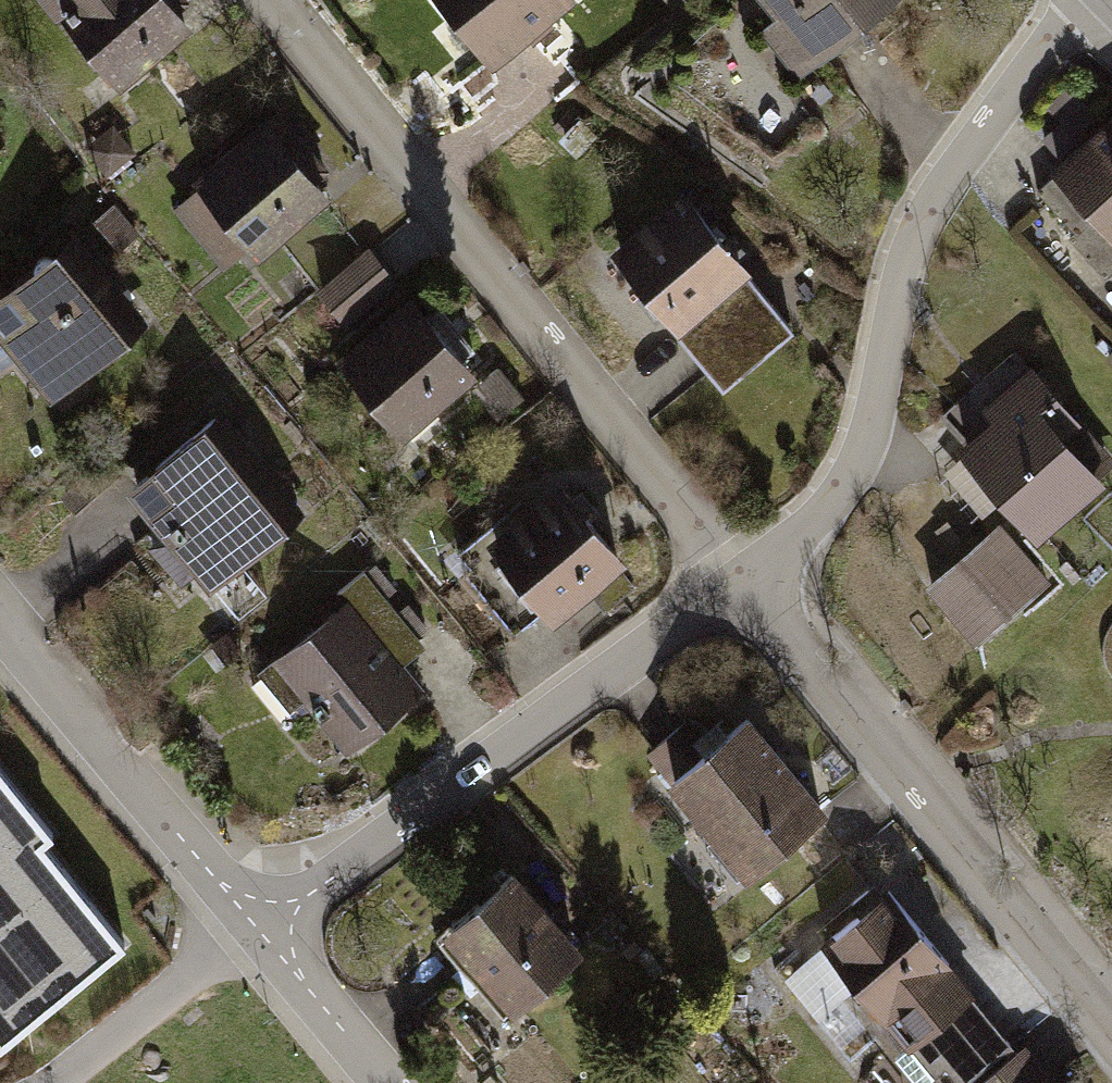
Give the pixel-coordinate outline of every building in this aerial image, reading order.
[(184,27),(162,0),(21,0),(44,29),(56,19),(111,86),(184,27)] [(484,66),(567,0),(431,0),(484,66)] [(788,76),(882,0),(745,0),(762,20),(750,30),(788,76)] [(1050,176),(1111,246),(1111,120),(1050,176)] [(270,125),(194,182),(253,260),(329,204),(270,125)] [(714,385),(784,331),(675,189),(605,242),(714,385)] [(153,309),(82,220),(0,284),(0,345),(41,397),(153,309)] [(391,283),(365,249),(314,288),(340,322),(391,283)] [(406,437),(477,382),(413,300),(343,354),(406,437)] [(1062,405),(1024,360),(973,402),(982,414),(952,438),(1033,536),(1100,481),(1047,417),(1062,405)] [(199,587),(278,526),(195,418),(115,478),(199,587)] [(631,563),(565,485),(490,549),(556,627),(631,563)] [(1047,584),(999,523),(924,582),(973,643),(1047,584)] [(330,752),(419,688),(400,662),(419,648),(364,573),(334,594),(339,599),(260,657),(330,752)] [(746,881),(828,818),(752,720),(670,784),(746,881)] [(129,952),(46,849),(56,841),(0,770),(0,1052),(129,952)] [(509,1020),(585,959),(517,875),(441,935),(509,1020)] [(926,1071),(991,1021),(878,877),(813,928),(926,1071)] [(1031,1058),(999,1082),(1051,1082),(1031,1058)]
